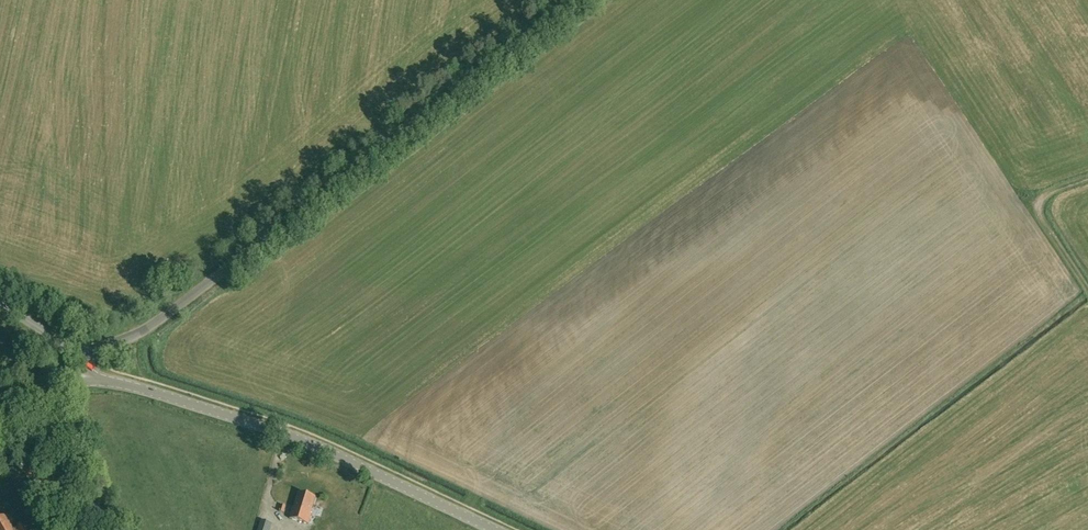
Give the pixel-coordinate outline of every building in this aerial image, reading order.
[(30,350),(27,342),(21,344),(24,352),(30,350)] [(38,478),(32,483),(44,501),(51,496),(38,478)] [(311,514),(316,498),(299,493),(294,509),(293,508),(290,519),(308,525),(312,514),(311,514)] [(0,519),(0,529),(13,529),(5,516),(0,519)] [(258,529),(271,529),(273,524),(261,521),(258,529)]
